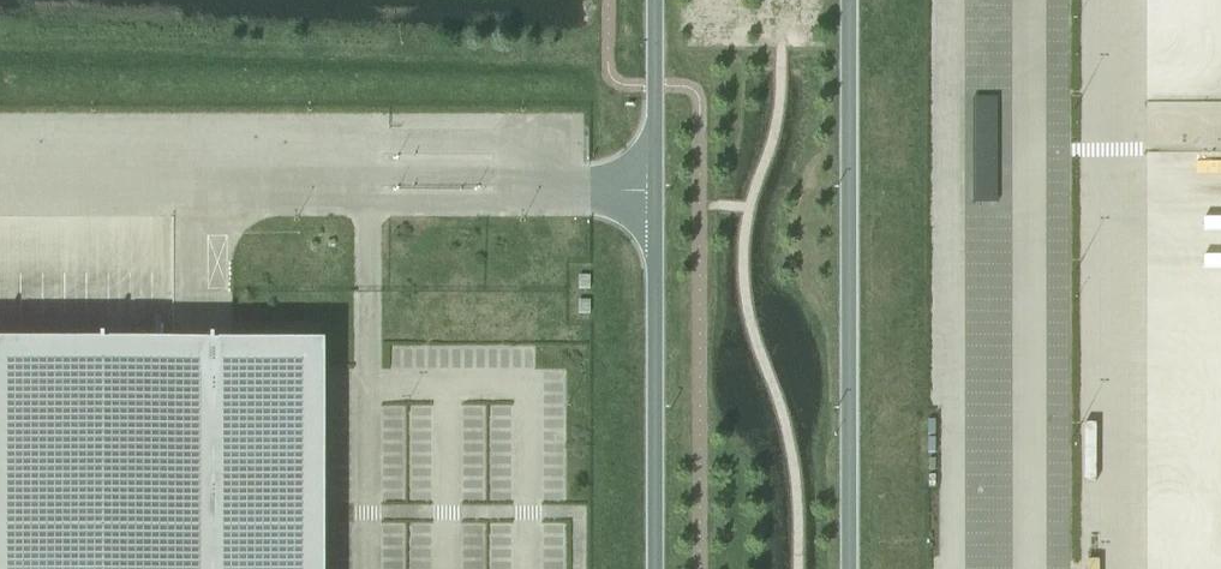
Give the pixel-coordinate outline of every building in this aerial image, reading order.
[(325,373),(321,373),(321,352),(232,352),(232,347),(0,347),(0,568),(325,568),(325,373)]
